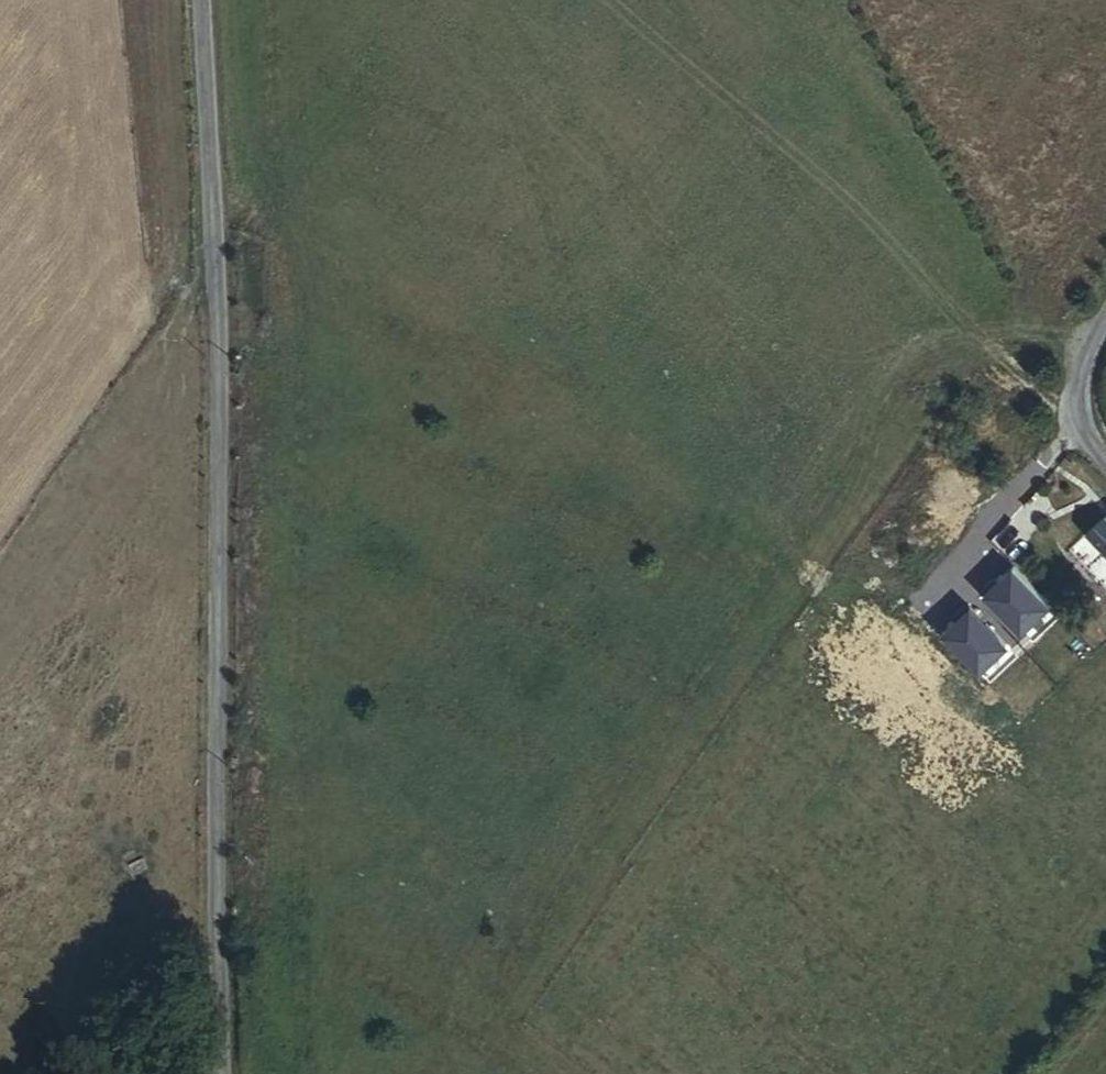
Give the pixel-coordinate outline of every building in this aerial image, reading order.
[(1085,533),(1105,556),(1105,513),(1085,533)] [(984,591),(1020,628),(1048,602),(1012,565),(984,591)] [(943,631),(979,669),(1007,642),(971,605),(943,631)]
